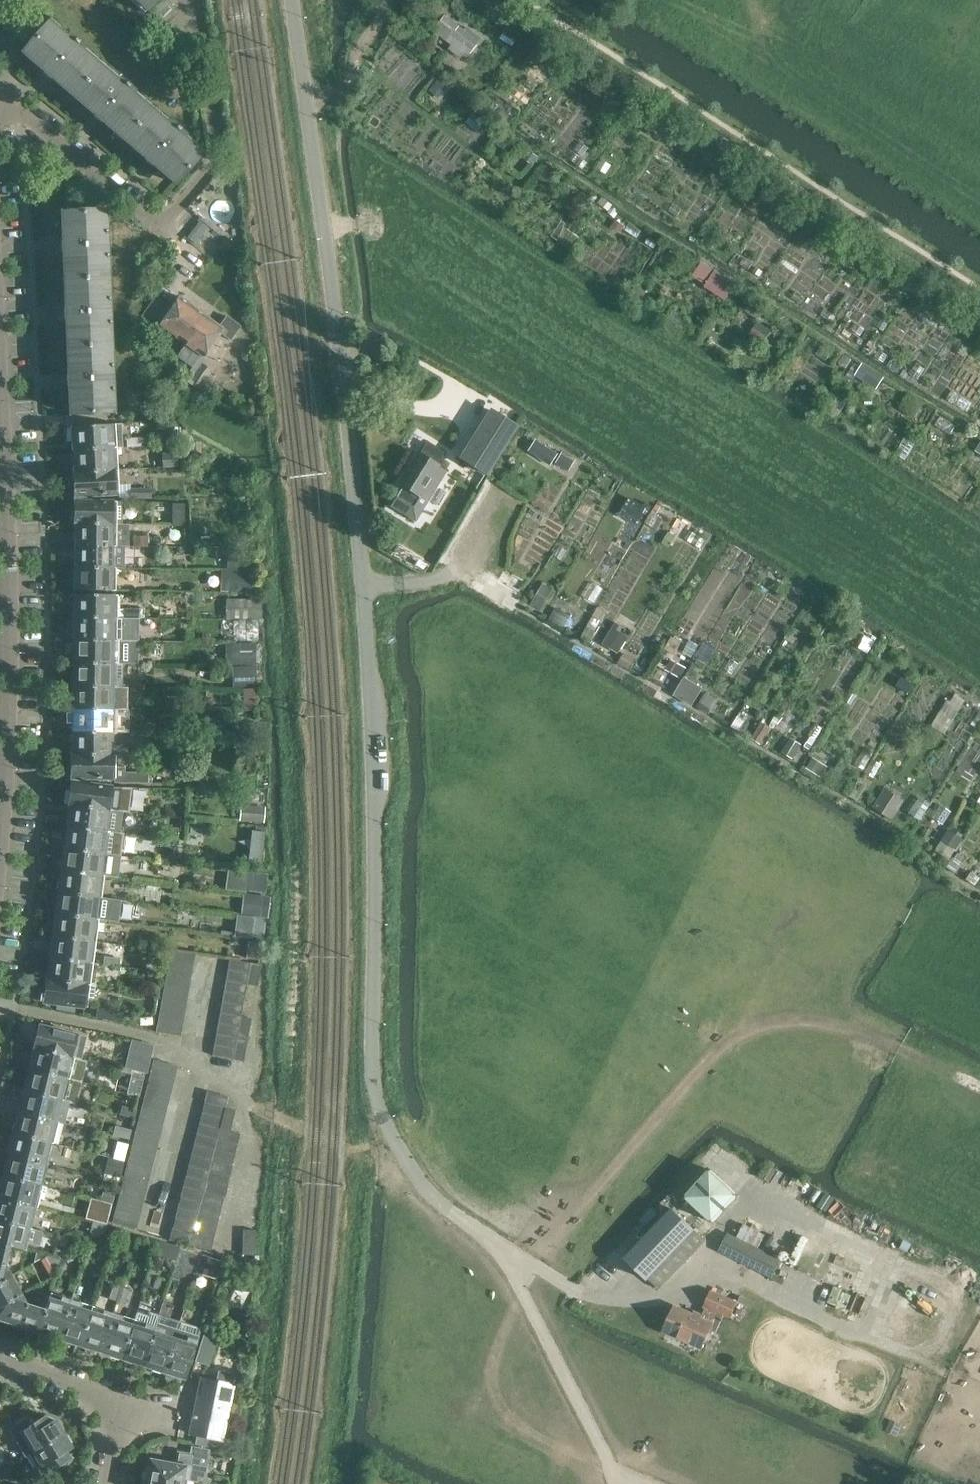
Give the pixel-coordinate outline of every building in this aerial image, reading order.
[(147,11),(158,0),(137,0),(147,11)] [(151,12),(165,27),(180,13),(167,0),(164,0),(151,12)] [(465,30),(446,15),(434,31),(453,45),(450,49),(460,57),(474,38),(465,31),(465,30)] [(22,53),(42,70),(45,72),(43,73),(50,79),(51,78),(73,97),(98,67),(81,52),(84,49),(68,36),(65,39),(47,23),(22,53)] [(571,62),(557,54),(553,61),(567,69),(571,62)] [(102,121),(124,140),(149,111),(131,96),(134,92),(119,79),(116,82),(98,67),(73,97),(95,116),(94,117),(101,123),(102,121)] [(625,111),(628,106),(641,114),(645,108),(624,95),(617,106),(625,111)] [(149,111),(124,140),(146,159),(145,160),(152,166),(153,165),(175,184),(200,155),(182,140),(185,136),(169,123),(167,126),(149,111)] [(715,153),(702,145),(698,151),(711,159),(715,153)] [(524,157),(534,164),(540,156),(530,149),(524,157)] [(545,165),(539,180),(552,186),(556,177),(559,178),(560,174),(557,173),(558,171),(545,165)] [(789,201),(771,189),(767,195),(785,207),(789,201)] [(597,205),(609,213),(613,206),(602,198),(601,199),(592,193),(589,199),(598,205),(597,205)] [(62,213),(63,242),(61,242),(62,251),(63,251),(65,280),(107,278),(105,211),(62,213)] [(620,233),(625,226),(616,219),(611,226),(620,233)] [(186,236),(193,242),(205,228),(198,222),(186,236)] [(854,243),(841,234),(837,240),(850,249),(854,243)] [(726,298),(735,284),(701,262),(692,276),(726,298)] [(66,318),(67,347),(110,345),(107,278),(65,280),(66,309),(64,309),(64,318),(66,318)] [(924,287),(911,279),(907,285),(920,294),(924,287)] [(223,329),(179,297),(164,317),(148,306),(142,314),(158,325),(158,326),(194,351),(193,353),(196,355),(195,357),(198,359),(189,371),(190,372),(184,381),(201,394),(217,373),(201,361),(203,358),(220,333),(224,336),(226,332),(223,329)] [(760,308),(748,300),(742,309),(754,318),(754,317),(758,319),(762,312),(759,310),(760,308)] [(781,313),(771,306),(766,314),(776,320),(781,313)] [(771,331),(759,323),(757,322),(748,335),(762,344),(771,331)] [(110,345),(67,347),(68,375),(67,376),(67,385),(69,385),(70,415),(76,414),(105,413),(113,412),(110,345)] [(844,354),(838,363),(848,370),(853,362),(851,361),(852,360),(844,354)] [(878,386),(884,375),(863,362),(856,374),(878,386)] [(921,380),(932,387),(938,377),(928,371),(921,380)] [(447,382),(438,378),(430,393),(438,397),(447,382)] [(516,427),(490,410),(460,458),(486,474),(516,427)] [(106,425),(105,413),(76,414),(76,426),(106,425)] [(937,414),(931,424),(940,430),(942,426),(950,430),(955,422),(947,418),(947,419),(937,414)] [(73,441),(73,451),(112,449),(116,449),(115,438),(111,438),(110,424),(106,425),(76,426),(72,427),(72,428),(70,431),(70,439),(73,441)] [(126,439),(127,448),(146,446),(145,438),(126,439)] [(534,438),(529,451),(554,461),(559,448),(534,438)] [(185,461),(197,460),(195,442),(183,443),(185,461)] [(420,501),(424,504),(425,505),(446,471),(436,464),(440,458),(424,448),(419,455),(418,454),(400,484),(403,486),(397,496),(416,508),(420,501)] [(112,460),(112,449),(73,451),(73,452),(71,454),(72,462),(74,464),(75,473),(113,471),(117,470),(117,460),(112,460)] [(176,452),(162,453),(163,467),(177,466),(176,452)] [(570,470),(576,460),(563,452),(557,462),(570,470)] [(113,483),(113,471),(75,473),(74,473),(74,474),(72,476),(72,484),(75,486),(75,497),(118,494),(118,483),(113,483)] [(130,488),(130,497),(152,497),(151,488),(130,488)] [(74,525),(76,525),(112,525),(112,512),(116,512),(116,502),(75,501),(75,512),(73,513),(73,521),(75,522),(74,525)] [(184,524),(184,503),(172,503),(172,525),(184,524)] [(112,525),(76,525),(76,526),(73,527),(73,535),(75,536),(75,546),(116,546),(116,537),(111,537),(112,525)] [(75,567),(116,568),(123,568),(124,546),(116,546),(75,546),(75,556),(73,557),(73,565),(75,566),(75,567)] [(230,547),(230,548),(230,555),(227,555),(227,569),(239,569),(252,570),(253,570),(253,548),(230,547)] [(116,568),(75,567),(75,570),(73,571),(73,579),(75,581),(75,590),(115,591),(115,580),(116,568)] [(252,570),(247,570),(239,569),(229,569),(229,592),(252,593),(252,570)] [(127,581),(127,591),(142,591),(142,581),(127,581)] [(542,583),(531,604),(541,610),(553,589),(542,583)] [(75,608),(75,617),(113,618),(138,618),(138,610),(113,609),(113,595),(75,594),(75,596),(72,599),(72,606),(75,608)] [(258,601),(253,601),(234,600),(234,617),(257,618),(258,601)] [(74,640),(74,641),(113,641),(113,618),(75,617),(75,618),(72,621),(72,628),(74,630),(74,640)] [(588,623),(581,638),(589,642),(597,627),(588,623)] [(604,641),(621,650),(630,633),(614,624),(604,641)] [(124,641),(136,642),(137,632),(124,632),(124,641)] [(74,653),(74,665),(122,665),(122,664),(112,663),(113,641),(74,641),(72,644),(72,651),(74,653)] [(232,665),(232,667),(256,667),(256,666),(255,666),(255,642),(231,643),(231,665),(232,665)] [(618,663),(630,670),(636,659),(624,652),(618,663)] [(666,669),(680,677),(686,668),(671,659),(666,669)] [(74,678),(74,688),(112,688),(122,688),(122,679),(122,665),(74,665),(71,668),(71,676),(74,678)] [(232,687),(256,687),(256,667),(232,667),(232,687)] [(674,694),(691,704),(698,692),(681,682),(674,694)] [(74,710),(111,711),(116,711),(116,701),(112,701),(112,688),(74,688),(71,690),(71,698),(73,701),(73,704),(74,710)] [(254,711),(253,688),(242,689),(243,712),(254,711)] [(773,730),(775,732),(776,732),(770,741),(776,744),(781,735),(784,737),(794,720),(793,719),(795,715),(796,716),(799,710),(798,709),(807,695),(799,690),(787,709),(786,709),(779,719),(775,716),(770,723),(775,726),(773,730)] [(717,700),(707,694),(705,692),(696,706),(709,714),(717,700)] [(73,722),(73,733),(116,734),(116,723),(111,723),(111,711),(74,710),(71,712),(71,721),(73,722)] [(761,744),(770,728),(761,722),(751,738),(761,744)] [(73,745),(73,754),(127,755),(127,744),(115,745),(116,734),(73,733),(71,735),(71,743),(73,745)] [(777,754),(789,761),(795,752),(794,752),(796,750),(784,743),(777,754)] [(127,755),(73,754),(72,754),(72,755),(70,757),(69,766),(72,768),(72,778),(115,779),(115,781),(117,780),(117,783),(148,783),(148,772),(125,772),(124,767),(115,767),(115,756),(127,756),(127,755)] [(829,768),(815,760),(808,770),(823,779),(829,768)] [(832,773),(835,774),(840,778),(847,767),(839,762),(832,773)] [(850,797),(853,798),(857,801),(867,783),(860,779),(850,797)] [(69,806),(70,806),(112,811),(116,812),(118,799),(113,798),(114,788),(72,783),(71,793),(68,795),(68,802),(69,804),(69,806)] [(893,821),(904,804),(884,792),(874,809),(893,821)] [(240,805),(240,821),(264,822),(265,807),(240,805)] [(68,826),(68,827),(105,832),(106,820),(110,821),(112,811),(70,806),(69,815),(67,816),(66,824),(68,826)] [(63,845),(65,848),(102,853),(103,842),(119,844),(121,833),(105,832),(68,827),(66,837),(64,838),(63,845)] [(179,828),(165,827),(164,838),(178,839),(179,828)] [(931,849),(940,835),(929,827),(919,842),(931,849)] [(250,860),(263,860),(264,829),(251,829),(250,860)] [(948,829),(941,840),(956,850),(964,839),(948,829)] [(177,862),(179,844),(168,843),(166,861),(177,862)] [(60,867),(62,871),(103,876),(116,878),(119,856),(102,853),(65,848),(63,859),(61,860),(60,867)] [(946,867),(950,869),(956,873),(962,864),(953,857),(946,867)] [(59,892),(59,893),(96,898),(98,886),(102,886),(103,876),(62,871),(60,881),(58,883),(57,889),(59,892)] [(248,872),(246,888),(265,891),(267,875),(248,872)] [(57,906),(56,915),(98,921),(99,911),(95,910),(96,898),(59,893),(59,895),(56,896),(55,903),(57,906)] [(244,896),(242,912),(257,914),(259,898),(244,896)] [(53,937),(90,942),(95,943),(96,933),(104,934),(106,922),(98,921),(56,915),(56,916),(54,918),(53,925),(55,928),(53,937)] [(266,919),(238,915),(235,935),(264,939),(266,919)] [(52,950),(51,959),(98,965),(98,963),(92,963),(93,955),(89,954),(90,942),(53,937),(53,938),(51,940),(50,947),(52,950)] [(249,945),(246,958),(259,960),(261,947),(249,945)] [(168,964),(191,967),(193,955),(170,952),(168,964)] [(116,958),(104,956),(102,965),(115,967),(116,958)] [(49,972),(48,981),(85,985),(89,986),(89,985),(95,986),(98,965),(51,959),(50,960),(48,962),(47,969),(49,972)] [(248,974),(250,963),(229,960),(227,970),(248,974)] [(250,963),(248,974),(246,984),(257,986),(261,965),(250,963)] [(189,979),(191,967),(168,964),(166,975),(189,979)] [(248,974),(227,970),(225,981),(246,985),(246,984),(248,974)] [(163,987),(187,990),(189,979),(166,975),(163,987)] [(85,985),(48,981),(47,980),(47,982),(44,983),(43,991),(45,993),(44,1003),(86,1009),(88,998),(83,998),(85,985)] [(246,985),(225,981),(223,992),(244,995),(246,985)] [(149,993),(151,995),(158,996),(160,985),(151,984),(149,993)] [(185,1002),(187,990),(163,987),(161,998),(185,1002)] [(244,995),(223,992),(221,1002),(242,1006),(244,995)] [(144,994),(141,1012),(153,1015),(157,996),(144,994)] [(159,1010),(183,1013),(185,1002),(161,998),(159,1010)] [(242,1006),(221,1002),(219,1013),(240,1017),(242,1006)] [(181,1025),(183,1013),(159,1010),(157,1021),(181,1025)] [(240,1017),(219,1013),(218,1024),(238,1027),(240,1018),(240,1017)] [(236,1039),(247,1041),(251,1020),(240,1018),(238,1027),(236,1038),(236,1039)] [(181,1025),(157,1021),(155,1033),(179,1036),(181,1025)] [(238,1027),(218,1024),(216,1034),(236,1038),(238,1027)] [(34,1048),(35,1049),(69,1057),(76,1059),(79,1047),(77,1046),(79,1036),(40,1027),(38,1036),(35,1037),(33,1045),(35,1046),(34,1048)] [(236,1038),(216,1034),(214,1045),(235,1049),(236,1039),(236,1038)] [(236,1039),(235,1049),(233,1060),(243,1062),(247,1041),(236,1039)] [(126,1068),(132,1069),(145,1072),(151,1045),(146,1043),(133,1040),(126,1068)] [(214,1045),(212,1056),(233,1060),(235,1049),(214,1045)] [(32,1060),(30,1070),(68,1079),(71,1069),(67,1068),(69,1057),(35,1049),(34,1049),(32,1050),(30,1058),(32,1060)] [(150,1073),(173,1078),(176,1067),(153,1061),(150,1073)] [(132,1069),(131,1073),(126,1094),(139,1097),(145,1072),(132,1069)] [(25,1089),(24,1091),(59,1100),(62,1088),(66,1089),(68,1079),(30,1070),(28,1078),(25,1079),(23,1087),(25,1089)] [(147,1084),(170,1090),(173,1078),(150,1073),(147,1084)] [(94,1086),(80,1082),(78,1090),(92,1094),(94,1086)] [(144,1096),(167,1101),(170,1090),(147,1084),(144,1096)] [(21,1103),(19,1112),(57,1122),(60,1123),(61,1119),(64,1120),(67,1106),(65,1105),(66,1102),(59,1100),(24,1091),(24,1092),(22,1093),(20,1101),(21,1103)] [(206,1091),(204,1102),(224,1107),(227,1097),(206,1091)] [(141,1107),(164,1113),(167,1101),(144,1096),(141,1107)] [(221,1118),(224,1108),(224,1107),(204,1102),(201,1112),(221,1118)] [(138,1119),(161,1124),(164,1113),(141,1107),(138,1119)] [(218,1128),(229,1131),(234,1111),(224,1108),(221,1118),(218,1128)] [(14,1132),(14,1134),(48,1142),(51,1131),(55,1132),(57,1122),(19,1112),(17,1121),(14,1122),(12,1130),(14,1132)] [(218,1128),(221,1118),(201,1112),(198,1123),(218,1128)] [(161,1124),(138,1119),(135,1130),(158,1136),(161,1124)] [(195,1133),(215,1139),(218,1128),(198,1123),(195,1133)] [(128,1139),(130,1130),(114,1126),(112,1135),(128,1139)] [(239,1134),(229,1131),(218,1128),(215,1139),(236,1145),(239,1134)] [(132,1142),(154,1147),(158,1136),(135,1130),(132,1142)] [(213,1149),(215,1139),(195,1133),(192,1144),(213,1149)] [(10,1145),(8,1155),(47,1165),(49,1155),(46,1154),(48,1142),(14,1134),(13,1135),(11,1136),(9,1144),(10,1145)] [(233,1155),(236,1145),(215,1139),(213,1149),(213,1150),(233,1155)] [(117,1141),(112,1158),(124,1161),(128,1144),(117,1141)] [(129,1153),(151,1159),(154,1147),(132,1142),(129,1153)] [(210,1160),(213,1150),(213,1149),(192,1144),(190,1154),(210,1160)] [(230,1166),(233,1155),(213,1150),(210,1160),(230,1166)] [(126,1165),(148,1170),(151,1159),(129,1153),(126,1165)] [(207,1170),(210,1160),(190,1154),(187,1165),(207,1170)] [(3,1174),(3,1176),(38,1185),(40,1173),(44,1174),(47,1165),(8,1155),(6,1164),(3,1164),(2,1172),(3,1174)] [(108,1157),(103,1177),(119,1181),(124,1161),(112,1158),(108,1157)] [(228,1176),(230,1166),(210,1160),(207,1170),(207,1171),(228,1176)] [(123,1176),(145,1182),(148,1170),(126,1165),(123,1176)] [(204,1181),(207,1171),(207,1170),(187,1165),(184,1175),(204,1181)] [(685,1193),(714,1220),(741,1193),(712,1165),(685,1193)] [(225,1187),(228,1176),(207,1171),(204,1181),(225,1187)] [(202,1191),(204,1181),(184,1175),(181,1186),(202,1191)] [(36,1207),(38,1199),(43,1200),(46,1187),(38,1185),(3,1176),(2,1178),(0,1179),(0,1198),(36,1207)] [(120,1188),(142,1193),(145,1182),(123,1176),(120,1188)] [(201,1192),(222,1197),(225,1187),(204,1181),(202,1191),(201,1192)] [(199,1202),(201,1192),(202,1191),(181,1186),(179,1197),(199,1202)] [(117,1199),(139,1205),(142,1193),(120,1188),(117,1199)] [(115,1193),(113,1193),(103,1190),(100,1201),(111,1203),(112,1204),(115,1193)] [(219,1208),(222,1197),(201,1192),(199,1202),(219,1208)] [(196,1212),(199,1202),(179,1197),(176,1207),(196,1212)] [(27,1228),(30,1216),(34,1217),(36,1207),(0,1198),(0,1221),(27,1228)] [(114,1211),(136,1216),(139,1205),(117,1199),(114,1211)] [(108,1216),(111,1203),(100,1201),(94,1200),(91,1212),(108,1216)] [(216,1218),(219,1208),(199,1202),(196,1212),(196,1213),(216,1218)] [(193,1223),(196,1213),(196,1212),(176,1207),(173,1218),(193,1223)] [(706,1241),(694,1230),(673,1210),(626,1260),(646,1280),(648,1279),(659,1290),(706,1241)] [(114,1211),(111,1222),(133,1229),(136,1216),(114,1211)] [(214,1229),(216,1218),(196,1213),(193,1223),(214,1229)] [(193,1223),(173,1218),(170,1228),(190,1233),(193,1223)] [(100,1233),(102,1224),(103,1222),(91,1219),(88,1229),(100,1233)] [(702,1229),(704,1230),(705,1229),(706,1229),(707,1228),(708,1227),(708,1226),(708,1225),(708,1224),(708,1223),(707,1222),(707,1221),(706,1221),(705,1220),(704,1220),(703,1220),(702,1220),(701,1221),(700,1221),(699,1222),(699,1223),(699,1224),(699,1225),(699,1226),(699,1227),(700,1228),(701,1229),(702,1229)] [(772,1279),(780,1261),(795,1233),(774,1223),(769,1233),(743,1220),(735,1236),(728,1233),(718,1252),(772,1279)] [(0,1221),(0,1244),(26,1250),(28,1240),(24,1239),(27,1228),(0,1221)] [(211,1239),(214,1229),(193,1223),(190,1233),(190,1234),(211,1239)] [(190,1234),(190,1233),(170,1228),(167,1239),(188,1244),(190,1234)] [(240,1230),(239,1255),(251,1255),(252,1230),(240,1230)] [(208,1250),(211,1239),(190,1234),(188,1244),(208,1250)] [(154,1255),(175,1261),(180,1248),(180,1247),(158,1240),(154,1255)] [(104,1243),(101,1252),(109,1255),(112,1246),(104,1243)] [(10,1274),(5,1264),(8,1250),(0,1248),(0,1280),(10,1274)] [(174,1266),(195,1273),(201,1254),(180,1248),(175,1261),(174,1266)] [(207,1257),(201,1275),(217,1280),(222,1261),(207,1257)] [(768,1280),(747,1270),(741,1281),(762,1292),(768,1280)] [(22,1295),(10,1274),(0,1280),(0,1306),(22,1295)] [(55,1276),(40,1285),(47,1293),(50,1294),(55,1276)] [(78,1345),(80,1345),(90,1310),(79,1307),(80,1303),(78,1302),(85,1280),(78,1278),(71,1300),(58,1338),(68,1341),(69,1344),(77,1346),(78,1345)] [(155,1279),(153,1287),(153,1288),(161,1290),(164,1281),(156,1279),(155,1279)] [(116,1302),(121,1286),(112,1283),(108,1299),(116,1302)] [(130,1289),(121,1286),(116,1302),(125,1304),(130,1289)] [(701,1349),(709,1330),(717,1334),(725,1316),(730,1319),(737,1303),(711,1292),(704,1307),(707,1308),(702,1320),(674,1307),(663,1332),(701,1349)] [(45,1309),(26,1303),(22,1295),(0,1306),(0,1319),(22,1326),(23,1329),(30,1331),(32,1329),(38,1331),(45,1309)] [(50,1335),(58,1338),(71,1300),(61,1297),(60,1301),(48,1297),(45,1309),(38,1331),(37,1331),(40,1332),(40,1335),(48,1337),(50,1335)] [(92,1349),(101,1352),(113,1313),(104,1311),(103,1314),(90,1310),(80,1345),(82,1345),(82,1348),(90,1350),(92,1349)] [(134,1363),(143,1365),(158,1315),(147,1312),(146,1315),(136,1312),(133,1324),(132,1323),(121,1359),(124,1359),(124,1362),(132,1364),(134,1363)] [(120,1358),(121,1359),(132,1323),(122,1320),(123,1316),(113,1313),(101,1352),(110,1355),(110,1357),(118,1360),(120,1358)] [(162,1371),(163,1372),(180,1322),(158,1315),(143,1365),(152,1368),(153,1371),(160,1373),(162,1371)] [(185,1379),(198,1341),(201,1329),(180,1322),(163,1372),(166,1373),(166,1375),(174,1377),(176,1376),(185,1379)] [(204,1331),(195,1362),(208,1366),(218,1335),(204,1331)] [(200,1378),(193,1416),(189,1434),(221,1441),(232,1385),(233,1376),(230,1373),(221,1371),(217,1373),(215,1382),(200,1378)] [(14,1392),(7,1390),(4,1399),(11,1401),(14,1392)] [(25,1456),(63,1434),(62,1433),(63,1430),(60,1423),(57,1423),(56,1421),(49,1425),(44,1418),(20,1432),(25,1439),(18,1443),(25,1456)] [(63,1434),(25,1456),(34,1470),(41,1466),(45,1473),(69,1459),(64,1451),(71,1447),(70,1445),(71,1443),(67,1436),(64,1436),(63,1434)] [(183,1477),(196,1480),(203,1475),(205,1467),(207,1468),(207,1467),(206,1466),(208,1451),(193,1448),(191,1456),(179,1453),(177,1465),(151,1460),(149,1470),(146,1471),(144,1479),(147,1481),(146,1483),(149,1483),(182,1483),(183,1477)]
